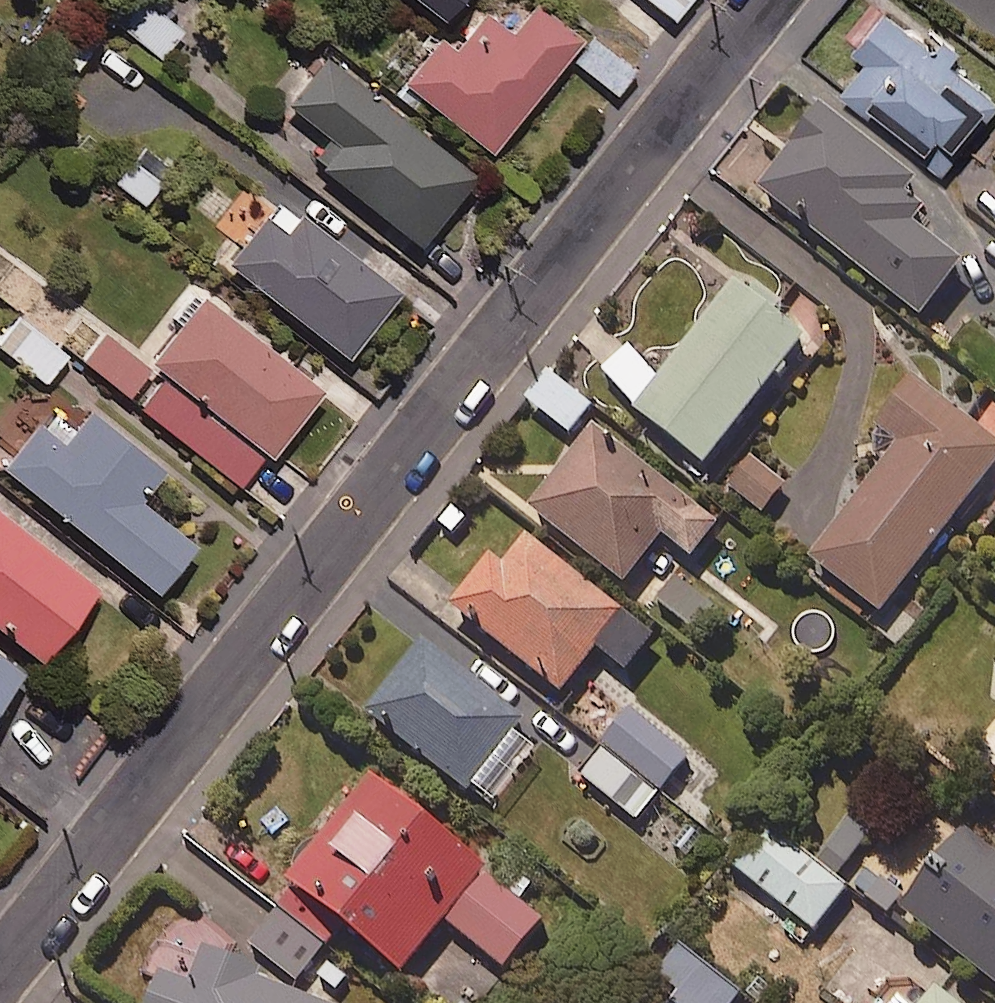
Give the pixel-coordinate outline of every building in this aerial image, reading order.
[(110,19),(156,58),(182,27),(150,0),(126,0),(110,19)] [(543,0),(527,0),(509,23),(483,3),(452,41),(438,30),(402,75),(489,144),(580,30),(543,0)] [(442,11),(451,0),(427,0),(442,11)] [(618,9),(654,35),(678,0),(624,0),(618,9)] [(932,32),(893,0),(881,0),(851,37),(867,50),(842,82),(942,163),(961,139),(949,129),(990,78),(979,69),(987,58),(941,21),(932,32)] [(636,64),(593,31),(574,57),(616,89),(636,64)] [(475,168),(324,49),(287,97),(339,138),(321,161),(419,239),(475,168)] [(914,178),(823,109),(764,187),(926,310),(963,261),(915,225),(930,204),(908,187),(914,178)] [(161,176),(132,154),(114,177),(143,199),(161,176)] [(0,207),(0,293),(33,316),(52,289),(73,259),(0,207)] [(285,228),(262,210),(226,256),(346,350),(396,286),(299,210),(285,228)] [(809,335),(741,279),(662,374),(628,347),(603,377),(706,461),(809,335)] [(320,382),(201,290),(150,356),(168,370),(142,403),(243,482),(320,382)] [(19,312),(0,335),(0,342),(45,378),(67,351),(19,312)] [(149,363),(92,317),(70,345),(128,391),(149,363)] [(594,406),(553,373),(531,400),(572,433),(594,406)] [(915,377),(877,426),(900,444),(813,556),(883,610),(994,465),(994,439),(915,377)] [(161,463),(88,404),(62,437),(36,416),(1,460),(156,584),(193,537),(137,492),(161,463)] [(721,522),(597,424),(533,506),(627,581),(664,533),(693,556),(721,522)] [(786,483),(749,457),(728,488),(764,513),(786,483)] [(0,506),(0,621),(36,650),(93,579),(0,506)] [(657,634),(529,534),(506,563),(494,554),(454,604),(564,689),(599,645),(629,669),(657,634)] [(722,609),(675,573),(656,598),(702,634),(722,609)] [(533,725),(422,639),(366,710),(490,807),(534,750),(521,740),(533,725)] [(0,649),(0,691),(21,665),(0,649)] [(691,755),(633,707),(579,771),(637,820),(691,755)] [(292,875),(299,881),(252,938),(296,975),(343,918),(404,969),(447,918),(505,967),(543,921),(488,875),(493,868),(378,771),(292,875)] [(876,828),(855,813),(828,848),(849,863),(876,828)] [(849,886),(765,822),(733,865),(817,928),(849,886)] [(968,827),(905,907),(994,979),(994,849),(968,827)] [(876,858),(855,882),(892,914),(913,890),(876,858)] [(191,984),(161,973),(149,1002),(329,1002),(259,975),(263,964),(208,942),(191,984)] [(684,948),(641,1002),(642,1002),(735,1002),(742,994),(684,948)] [(937,989),(927,1002),(954,1002),(937,989)] [(902,995),(895,1002),(912,1002),(902,995)]
